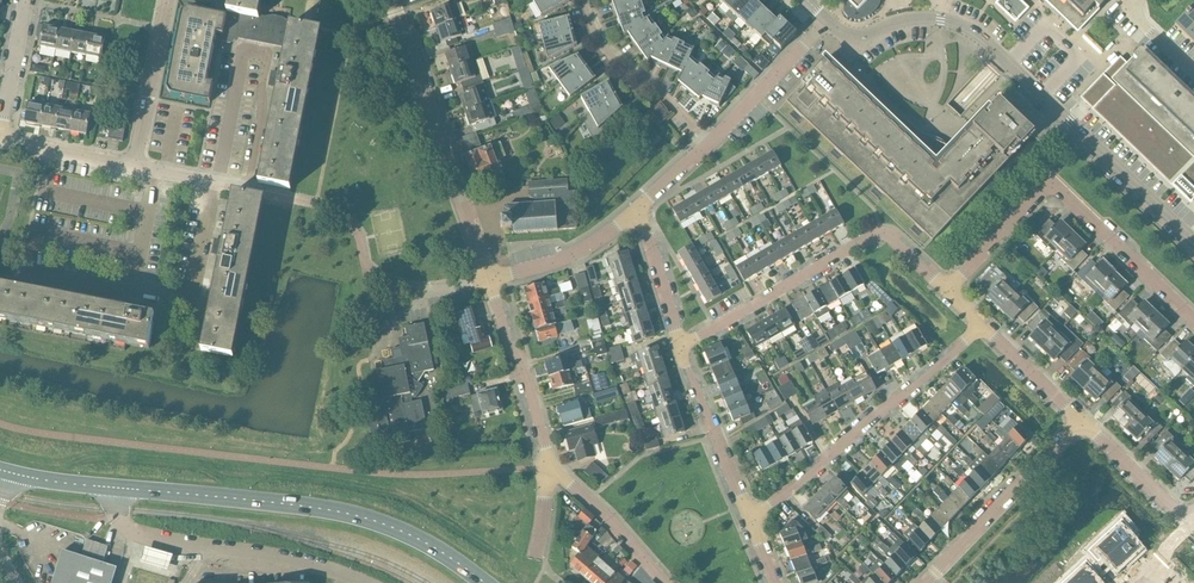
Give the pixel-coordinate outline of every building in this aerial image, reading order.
[(320,30),(309,28),(302,26),(290,24),(288,24),(281,20),(273,18),(264,19),(257,18),(260,3),(261,0),(229,0),(227,11),(226,16),(188,9),(182,13),(167,89),(171,95),(210,103),(214,84),(207,83),(216,34),(223,35),(224,34),(286,46),(280,73),(274,72),(271,87),(277,88),(259,182),(258,183),(259,183),(289,189),(320,30)] [(533,1),(542,17),(570,2),(569,0),(535,0),(533,1)] [(643,8),(641,0),(612,0),(614,7),(613,7),(617,17),(643,8)] [(740,0),(725,0),(722,3),(730,10),(740,0)] [(754,0),(740,0),(730,10),(738,17),(754,0)] [(762,7),(754,0),(738,17),(746,25),(762,7)] [(850,2),(848,4),(848,7),(847,9),(848,12),(849,14),(851,15),(854,16),(856,16),(859,16),(863,15),(868,12),(871,9),(875,6),(876,4),(877,2),(877,0),(851,0),(850,2)] [(997,4),(1015,21),(1028,8),(1019,0),(1001,0),(997,4)] [(1076,25),(1094,6),(1099,10),(1101,8),(1109,0),(1108,0),(1051,0),(1076,25)] [(1175,24),(1193,43),(1193,4),(1192,7),(1183,15),(1175,24)] [(456,21),(456,20),(451,6),(431,12),(436,28),(456,21)] [(703,7),(699,12),(704,16),(708,12),(704,8),(703,7)] [(754,32),(770,15),(762,7),(746,25),(754,32)] [(643,8),(617,17),(621,28),(622,27),(624,35),(625,36),(628,33),(647,19),(643,8)] [(694,8),(687,12),(692,19),(698,14),(694,8)] [(770,15),(754,32),(761,40),(778,22),(777,22),(770,15)] [(557,36),(574,31),(570,17),(539,25),(543,43),(544,43),(557,39),(557,36)] [(636,46),(659,31),(650,17),(647,19),(628,33),(631,37),(630,38),(636,46)] [(492,24),(495,31),(513,25),(511,18),(492,24)] [(773,43),(789,26),(780,18),(777,22),(778,22),(761,40),(770,47),(774,43),(773,43)] [(456,21),(436,28),(441,43),(467,34),(462,19),(456,20),(456,21)] [(520,23),(514,25),(516,31),(522,28),(520,23)] [(38,24),(36,37),(38,37),(37,41),(41,42),(44,26),(44,25),(38,24)] [(513,25),(495,31),(497,38),(506,35),(515,32),(513,25)] [(41,42),(40,47),(55,50),(56,48),(60,29),(44,26),(41,42)] [(773,43),(774,43),(781,50),(797,34),(789,26),(773,43)] [(60,29),(56,48),(55,50),(71,53),(75,32),(60,29)] [(557,39),(544,43),(543,43),(548,61),(577,46),(574,31),(557,36),(557,39)] [(659,31),(636,46),(642,55),(643,55),(648,61),(647,62),(648,62),(651,58),(666,40),(659,31)] [(86,56),(86,54),(90,35),(75,32),(71,53),(86,56)] [(101,59),(105,38),(90,35),(86,54),(86,56),(101,59)] [(668,67),(680,42),(669,37),(668,37),(666,40),(651,58),(659,62),(658,63),(668,67)] [(734,38),(731,41),(738,48),(741,45),(734,38)] [(680,42),(668,67),(678,72),(678,71),(682,73),(690,57),(691,57),(694,49),(680,42)] [(722,42),(715,48),(720,53),(727,47),(722,42)] [(740,50),(744,54),(748,50),(744,46),(740,50)] [(450,69),(471,62),(466,47),(445,54),(450,69)] [(1089,105),(1088,105),(1092,109),(1190,203),(1193,199),(1193,97),(1192,96),(1180,84),(1177,81),(1169,74),(1166,71),(1154,59),(1151,56),(1142,48),(1133,58),(1129,61),(1127,64),(1120,57),(1119,58),(1120,59),(1082,99),(1089,105)] [(573,78),(588,67),(579,55),(549,69),(560,83),(571,75),(573,78)] [(762,71),(768,65),(758,56),(752,61),(762,71)] [(705,69),(691,57),(690,57),(682,73),(678,82),(679,82),(682,85),(681,86),(687,90),(705,69)] [(830,66),(824,60),(801,84),(802,84),(786,102),(887,197),(924,233),(933,240),(1034,133),(999,100),(968,134),(943,161),(907,125),(901,121),(895,119),(891,118),(884,117),(884,116),(843,78),(842,79),(839,76),(838,76),(829,67),(830,66)] [(455,85),(461,83),(463,89),(483,82),(476,61),(471,62),(450,69),(455,85)] [(35,65),(33,73),(40,74),(44,75),(45,70),(42,66),(36,65),(35,65)] [(754,80),(759,74),(749,65),(744,70),(754,80)] [(521,69),(518,70),(519,75),(529,72),(527,67),(521,69)] [(571,75),(560,83),(571,98),(596,79),(588,67),(573,78),(571,75)] [(705,69),(687,90),(695,97),(696,96),(699,99),(699,100),(700,100),(717,79),(705,69)] [(536,72),(531,74),(534,83),(539,81),(536,72)] [(717,79),(700,100),(702,99),(719,107),(723,98),(726,100),(736,89),(730,84),(731,81),(720,76),(717,79)] [(465,94),(459,96),(464,111),(485,104),(491,102),(485,87),(483,82),(463,89),(465,94)] [(588,115),(590,114),(603,107),(601,104),(616,95),(609,82),(579,99),(588,115)] [(73,83),(71,90),(79,92),(79,90),(80,85),(80,84),(75,83),(73,83)] [(588,115),(585,119),(585,120),(595,137),(607,131),(604,125),(624,108),(616,95),(601,104),(603,107),(590,114),(588,115)] [(29,102),(25,123),(41,126),(45,105),(29,102)] [(485,104),(464,111),(469,127),(471,126),(486,121),(490,120),(497,117),(495,112),(492,102),(491,102),(485,104)] [(542,110),(539,102),(531,105),(534,112),(535,112),(537,119),(546,116),(542,110)] [(660,104),(652,112),(662,123),(670,114),(660,104)] [(45,105),(41,126),(56,129),(60,108),(45,105)] [(514,111),(517,118),(534,112),(531,105),(514,111)] [(60,108),(56,129),(71,132),(75,111),(60,108)] [(86,135),(90,114),(75,111),(71,132),(86,135)] [(617,126),(626,117),(622,113),(613,122),(617,126)] [(556,115),(549,120),(556,130),(563,125),(556,115)] [(110,127),(108,139),(119,141),(122,142),(125,130),(110,127)] [(476,133),(462,138),(467,151),(481,146),(476,133)] [(648,142),(654,148),(661,140),(655,135),(651,139),(648,142)] [(491,146),(465,156),(474,182),(501,172),(497,160),(505,157),(500,143),(491,146)] [(768,174),(781,166),(773,152),(760,159),(768,174)] [(747,166),(756,181),(768,174),(760,159),(747,166)] [(735,173),(743,188),(756,181),(747,166),(735,173)] [(722,180),(731,195),(743,188),(735,173),(722,180)] [(504,218),(501,218),(502,229),(511,229),(512,234),(558,231),(558,230),(574,229),(577,229),(575,192),(569,192),(568,180),(528,182),(529,198),(535,199),(535,203),(506,205),(504,208),(504,218)] [(710,188),(718,202),(731,195),(722,180),(710,188)] [(756,184),(752,186),(754,191),(761,202),(765,199),(762,194),(756,184)] [(807,189),(810,195),(817,192),(813,186),(807,189)] [(697,195),(706,210),(718,202),(710,188),(697,195)] [(779,193),(783,199),(789,195),(786,189),(779,193)] [(801,192),(804,199),(810,195),(807,189),(801,192)] [(224,256),(204,352),(232,357),(264,198),(236,193),(227,241),(217,239),(214,254),(224,256)] [(773,196),(776,203),(783,199),(779,193),(773,196)] [(685,202),(693,217),(706,210),(697,195),(685,202)] [(798,203),(794,196),(782,203),(785,210),(798,203)] [(693,217),(685,202),(672,209),(681,224),(693,217)] [(754,207),(758,213),(764,210),(761,203),(754,207)] [(785,210),(782,203),(775,207),(779,213),(785,210)] [(754,207),(748,211),(752,217),(758,213),(754,207)] [(836,210),(835,210),(823,217),(831,232),(844,225),(836,210)] [(763,214),(757,218),(761,224),(765,230),(771,226),(768,220),(767,220),(763,214)] [(831,232),(823,217),(810,224),(819,239),(831,232)] [(729,221),(733,228),(739,224),(735,218),(729,221)] [(751,221),(754,228),(761,224),(757,218),(751,221)] [(723,225),(726,231),(733,228),(729,221),(723,225)] [(1056,251),(1073,234),(1061,222),(1055,228),(1047,221),(1035,235),(1047,247),(1049,244),(1056,251)] [(819,239),(810,224),(803,229),(800,224),(795,227),(798,232),(806,246),(819,239)] [(732,232),(736,238),(742,235),(739,228),(732,232)] [(711,232),(704,236),(708,242),(714,238),(711,232)] [(726,236),(729,242),(736,238),(732,232),(726,236)] [(798,232),(786,239),(794,253),(806,246),(798,232)] [(1073,234),(1056,251),(1063,257),(1061,260),(1073,272),(1086,258),(1079,251),(1085,245),(1073,234)] [(708,242),(704,236),(698,239),(701,246),(708,242)] [(794,253),(786,239),(773,246),(782,261),(794,253)] [(716,240),(709,244),(713,250),(720,246),(716,240)] [(1011,243),(1008,246),(1014,252),(1017,249),(1011,243)] [(685,266),(700,258),(693,245),(678,254),(685,266)] [(720,246),(713,250),(717,256),(723,253),(720,246)] [(782,261),(773,246),(761,253),(769,268),(782,261)] [(612,273),(633,266),(628,252),(606,259),(608,267),(610,267),(612,273)] [(769,268),(761,253),(748,260),(757,275),(769,268)] [(692,279),(707,270),(700,258),(685,266),(692,279)] [(757,275),(748,260),(736,268),(744,282),(757,275)] [(1098,291),(1114,274),(1102,262),(1096,269),(1089,261),(1076,275),(1089,287),(1091,284),(1098,291)] [(988,298),(1000,309),(1017,292),(1010,286),(1012,283),(999,272),(994,267),(991,264),(976,280),(979,283),(982,280),(994,292),(991,295),(988,298)] [(730,265),(724,268),(727,275),(734,271),(730,265)] [(586,268),(590,282),(597,280),(594,266),(586,268)] [(633,266),(612,273),(614,280),(613,280),(615,287),(637,280),(633,266)] [(699,291),(714,283),(707,270),(692,279),(699,291)] [(842,277),(851,293),(864,286),(855,270),(842,277)] [(734,271),(727,275),(731,281),(738,278),(734,271)] [(579,289),(588,287),(589,287),(585,273),(575,275),(579,289)] [(1114,274),(1098,291),(1105,297),(1102,300),(1115,312),(1128,298),(1120,291),(1126,285),(1114,274)] [(851,293),(842,277),(830,284),(839,300),(851,293)] [(621,301),(642,295),(637,280),(615,287),(617,295),(619,295),(621,301)] [(870,282),(866,286),(880,299),(883,296),(891,304),(893,302),(893,301),(888,297),(885,294),(872,281),(870,282)] [(528,303),(549,298),(549,297),(561,294),(559,288),(547,292),(545,283),(524,289),(528,303)] [(714,283),(699,291),(707,304),(722,295),(714,283)] [(839,300),(830,284),(817,291),(827,307),(839,300)] [(588,287),(579,289),(582,303),(592,300),(588,287)] [(125,351),(126,345),(149,349),(155,320),(0,290),(0,326),(125,351)] [(830,312),(827,307),(817,291),(813,294),(812,292),(804,297),(805,298),(814,314),(815,314),(818,319),(830,312)] [(1017,292),(1000,309),(1012,321),(1018,315),(1025,321),(1038,308),(1026,296),(1023,299),(1017,292)] [(1051,297),(1056,302),(1061,297),(1057,292),(1051,297)] [(624,316),(646,309),(642,295),(621,301),(623,308),(621,308),(624,316)] [(532,316),(565,307),(563,300),(551,304),(549,298),(528,303),(532,316)] [(814,314),(805,298),(792,306),(801,322),(814,314)] [(891,317),(900,308),(901,307),(894,301),(893,301),(889,305),(884,310),(891,317)] [(1140,331),(1156,314),(1144,302),(1138,308),(1131,301),(1118,315),(1130,327),(1133,324),(1140,331)] [(471,307),(455,312),(462,335),(468,334),(471,344),(474,353),(492,348),(491,346),(493,345),(492,340),(489,340),(489,337),(485,338),(482,328),(477,330),(474,323),(476,322),(471,307)] [(536,330),(557,324),(554,314),(558,312),(559,315),(567,313),(565,307),(532,316),(536,330)] [(630,329),(650,323),(646,309),(624,316),(626,323),(628,323),(630,329)] [(862,312),(867,320),(871,317),(867,309),(862,312)] [(1030,338),(1042,350),(1058,332),(1063,327),(1044,309),(1029,325),(1036,331),(1034,333),(1030,338)] [(772,317),(781,334),(794,326),(785,310),(772,317)] [(857,315),(862,322),(867,320),(862,312),(857,315)] [(1156,314),(1140,331),(1146,337),(1144,340),(1156,352),(1169,338),(1162,331),(1168,325),(1156,314)] [(877,318),(882,326),(887,323),(882,315),(877,318)] [(759,325),(769,341),(781,334),(772,317),(759,325)] [(879,330),(877,328),(882,326),(877,318),(873,320),(866,324),(872,334),(879,330)] [(1093,324),(1098,329),(1103,323),(1098,318),(1093,324)] [(557,324),(536,330),(539,342),(558,337),(557,336),(566,334),(565,329),(573,327),(571,320),(557,324)] [(650,323),(630,329),(632,336),(630,336),(633,344),(655,337),(650,323)] [(366,410),(368,421),(373,440),(390,437),(392,445),(411,441),(409,432),(427,428),(421,400),(412,402),(412,399),(416,398),(423,386),(417,382),(421,377),(420,373),(434,370),(433,365),(438,364),(435,352),(430,353),(424,324),(405,328),(407,337),(398,339),(400,348),(391,350),(393,359),(384,361),(386,370),(377,372),(381,390),(371,392),(376,408),(366,410)] [(837,326),(842,334),(847,331),(842,324),(837,326)] [(769,341),(759,325),(747,332),(756,348),(769,341)] [(830,331),(835,338),(842,334),(837,326),(830,331)] [(1063,327),(1058,332),(1042,350),(1054,361),(1058,356),(1060,355),(1067,361),(1083,344),(1064,326),(1063,327)] [(921,327),(920,328),(905,337),(914,354),(931,344),(921,327)] [(848,335),(855,347),(862,343),(855,331),(848,335)] [(594,336),(590,337),(593,349),(593,350),(606,346),(605,346),(602,333),(594,336)] [(826,334),(815,340),(819,347),(830,341),(826,334)] [(806,338),(813,351),(819,347),(815,340),(812,335),(806,338)] [(855,347),(848,335),(832,344),(836,350),(836,351),(846,345),(849,350),(855,347)] [(892,344),(902,361),(914,354),(905,337),(892,344)] [(806,338),(800,342),(801,345),(803,348),(807,354),(807,355),(813,351),(806,338)] [(1125,345),(1120,340),(1115,346),(1120,351),(1125,345)] [(1193,358),(1193,350),(1186,342),(1180,348),(1172,341),(1160,355),(1172,367),(1174,364),(1181,371),(1193,358)] [(711,368),(729,361),(721,342),(704,349),(711,368)] [(880,351),(889,368),(902,361),(892,344),(880,351)] [(608,357),(622,353),(620,346),(606,350),(608,357)] [(749,346),(748,347),(741,351),(744,355),(751,351),(749,346)] [(638,369),(662,361),(658,347),(630,356),(633,364),(636,363),(638,369)] [(803,348),(793,354),(797,360),(799,359),(803,357),(807,354),(803,348)] [(820,351),(824,359),(829,356),(824,348),(820,351)] [(746,360),(754,356),(751,351),(744,355),(746,360)] [(815,353),(815,354),(818,359),(820,361),(824,359),(820,351),(815,353)] [(889,368),(880,351),(867,358),(877,375),(889,368)] [(1083,389),(1100,372),(1093,366),(1095,363),(1083,351),(1070,365),(1077,371),(1071,378),(1083,389)] [(622,353),(608,357),(608,360),(610,360),(611,364),(624,360),(622,353)] [(1119,353),(1115,357),(1120,362),(1124,358),(1119,353)] [(815,354),(809,357),(813,363),(818,359),(815,354)] [(549,377),(583,367),(581,360),(568,364),(566,357),(545,363),(549,377)] [(779,359),(784,367),(789,365),(784,357),(779,359)] [(1181,371),(1188,377),(1186,380),(1193,387),(1193,358),(1181,371)] [(772,364),(776,371),(784,367),(779,359),(775,362),(775,363),(772,364)] [(645,382),(667,376),(662,361),(638,369),(642,368),(644,375),(643,375),(645,382)] [(717,382),(734,375),(729,361),(711,368),(717,382)] [(795,365),(800,373),(805,370),(800,362),(795,365)] [(577,375),(587,372),(586,367),(583,367),(549,377),(553,391),(573,385),(576,393),(592,389),(590,381),(574,385),(572,378),(578,377),(577,375)] [(978,381),(964,367),(953,378),(952,376),(949,379),(950,381),(961,394),(966,399),(973,405),(977,400),(971,394),(974,390),(975,386),(974,385),(978,381)] [(1100,372),(1083,389),(1095,401),(1100,396),(1101,394),(1109,401),(1121,388),(1109,376),(1112,373),(1105,367),(1100,372)] [(760,380),(766,376),(764,372),(756,376),(758,380),(760,380)] [(596,393),(610,389),(605,373),(591,377),(596,393)] [(853,380),(863,397),(875,390),(866,373),(853,380)] [(1146,378),(1140,373),(1133,380),(1139,385),(1146,378)] [(722,395),(739,388),(734,375),(717,382),(722,395)] [(467,376),(460,378),(462,386),(464,385),(468,384),(472,383),(471,379),(467,376)] [(651,396),(671,389),(667,376),(645,382),(647,390),(649,389),(651,396)] [(761,385),(769,381),(766,376),(760,380),(758,380),(761,385)] [(841,387),(847,398),(850,404),(863,397),(853,380),(841,387)] [(784,385),(791,397),(798,393),(791,381),(784,385)] [(961,394),(950,381),(943,388),(942,387),(939,390),(940,391),(951,404),(956,409),(961,405),(966,399),(961,394)] [(850,404),(847,398),(841,387),(839,383),(825,390),(838,411),(850,404)] [(455,401),(454,398),(470,394),(468,384),(464,385),(462,386),(441,391),(445,404),(455,401)] [(778,388),(785,401),(791,397),(784,385),(778,388)] [(593,394),(595,403),(611,399),(619,396),(616,387),(610,389),(596,393),(593,394)] [(629,387),(621,390),(624,395),(631,393),(629,387)] [(728,408),(745,401),(739,388),(722,395),(728,408)] [(654,410),(675,403),(671,389),(651,396),(653,402),(651,403),(654,410)] [(1193,396),(1193,393),(1190,389),(1186,394),(1191,399),(1193,396)] [(477,395),(470,397),(472,404),(477,403),(478,409),(481,408),(483,416),(502,411),(496,390),(477,395)] [(816,401),(822,411),(826,418),(838,411),(825,390),(814,397),(816,401)] [(951,404),(940,391),(930,402),(939,411),(941,414),(951,404)] [(1125,429),(1142,412),(1135,405),(1137,403),(1125,391),(1112,404),(1119,411),(1113,418),(1125,429)] [(1166,397),(1161,392),(1155,398),(1161,403),(1166,397)] [(766,404),(770,410),(782,403),(778,396),(766,404)] [(564,427),(592,419),(588,405),(580,407),(578,400),(558,406),(564,427)] [(753,413),(750,414),(745,401),(728,408),(733,422),(740,419),(743,426),(756,419),(753,413)] [(822,411),(816,401),(803,409),(813,425),(826,418),(822,411)] [(1004,407),(998,401),(988,412),(985,415),(991,421),(1004,407)] [(939,411),(930,402),(920,412),(931,425),(941,414),(939,411)] [(675,403),(654,410),(656,418),(658,418),(659,423),(680,417),(675,403)] [(982,407),(979,411),(983,414),(984,416),(985,415),(988,412),(982,407)] [(615,412),(593,418),(596,427),(628,418),(626,409),(615,412)] [(927,430),(931,425),(920,412),(910,422),(922,435),(927,440),(933,446),(933,447),(939,452),(943,448),(938,443),(937,442),(931,436),(932,435),(927,430)] [(1142,412),(1125,429),(1137,441),(1143,435),(1150,441),(1163,428),(1151,416),(1148,418),(1142,412)] [(765,417),(770,425),(774,422),(769,414),(765,417)] [(951,415),(946,420),(953,426),(957,421),(951,415)] [(977,423),(983,429),(991,421),(985,415),(984,416),(977,423)] [(680,417),(659,423),(662,431),(660,431),(663,439),(685,432),(680,417)] [(770,425),(765,417),(760,420),(765,428),(770,425)] [(1008,437),(1019,449),(1026,442),(1028,444),(1031,440),(1029,439),(1018,426),(1012,420),(1007,425),(1010,429),(1006,434),(1005,434),(1008,437)] [(789,429),(791,433),(791,434),(800,450),(813,443),(803,426),(800,421),(787,428),(788,429),(789,429)] [(959,430),(964,426),(959,421),(955,426),(959,430)] [(922,435),(910,422),(901,433),(912,445),(922,435)] [(740,432),(744,438),(756,431),(753,425),(740,432)] [(941,425),(936,430),(953,446),(957,442),(947,432),(941,425)] [(594,446),(597,446),(592,427),(566,434),(570,450),(575,449),(578,460),(596,455),(594,446)] [(995,433),(998,436),(998,437),(1003,442),(998,447),(1009,460),(1019,449),(1008,437),(1005,434),(1006,434),(1000,428),(995,433)] [(776,436),(778,441),(779,441),(788,457),(800,450),(791,434),(791,433),(789,429),(776,436)] [(437,431),(428,433),(429,437),(430,437),(431,441),(438,440),(437,435),(438,435),(437,431)] [(1167,469),(1183,452),(1176,445),(1179,443),(1166,431),(1154,444),(1161,451),(1155,458),(1167,469)] [(912,445),(901,433),(891,443),(902,456),(907,461),(913,467),(918,463),(911,456),(912,456),(907,450),(912,445)] [(989,446),(993,442),(986,436),(982,440),(989,446)] [(644,443),(646,451),(660,447),(658,440),(644,443)] [(766,448),(775,464),(788,457),(779,441),(778,441),(766,448)] [(633,442),(630,445),(630,449),(633,452),(637,452),(640,448),(639,445),(637,442),(633,442)] [(902,456),(891,443),(881,453),(892,466),(897,471),(901,467),(902,467),(907,461),(902,456)] [(921,446),(917,450),(923,457),(927,452),(921,446)] [(983,452),(976,446),(972,451),(979,457),(983,452)] [(1009,460),(998,447),(988,457),(999,470),(1009,460)] [(775,464),(766,448),(753,456),(763,472),(775,464)] [(978,468),(989,480),(999,470),(988,457),(983,452),(979,457),(973,463),(978,467),(978,468)] [(1167,469),(1179,481),(1185,474),(1192,481),(1193,480),(1193,482),(1193,458),(1192,456),(1190,458),(1183,452),(1167,469)] [(881,453),(871,464),(882,476),(892,466),(881,453)] [(962,461),(969,467),(968,468),(973,472),(968,478),(979,490),(989,480),(978,468),(978,467),(973,463),(966,457),(962,461)] [(592,462),(584,472),(594,482),(603,472),(603,471),(592,462)] [(884,498),(887,494),(888,493),(881,487),(882,487),(877,481),(882,476),(871,464),(861,474),(872,487),(884,498)] [(901,467),(897,471),(903,477),(908,473),(901,467)] [(919,472),(924,477),(928,472),(923,467),(919,472)] [(956,467),(952,471),(959,477),(963,473),(956,467)] [(872,487),(861,474),(850,485),(862,497),(874,508),(878,504),(872,498),(872,497),(867,492),(872,487)] [(891,477),(887,481),(894,488),(898,483),(891,477)] [(942,482),(949,488),(953,483),(947,477),(942,482)] [(847,512),(851,508),(845,502),(846,501),(844,499),(849,493),(846,490),(834,478),(824,488),(834,499),(836,501),(841,506),(847,512)] [(979,490),(968,478),(958,488),(969,501),(979,490)] [(932,492),(939,498),(939,499),(944,503),(938,509),(950,521),(959,511),(948,499),(948,498),(937,487),(937,488),(933,484),(930,487),(934,490),(932,492)] [(814,499),(826,511),(836,501),(834,499),(824,488),(814,499)] [(969,501),(958,488),(948,498),(948,499),(959,511),(969,501)] [(912,493),(907,498),(911,502),(916,496),(912,493)] [(934,504),(927,498),(923,502),(929,508),(934,504)] [(814,499),(804,509),(816,522),(819,519),(826,511),(814,499)] [(922,513),(917,508),(913,513),(919,519),(923,514),(922,513)] [(950,521),(938,509),(928,519),(940,532),(950,521)] [(585,529),(572,548),(579,553),(585,546),(586,547),(587,546),(587,547),(593,538),(597,531),(589,525),(595,518),(585,510),(575,521),(585,529)] [(887,510),(881,511),(878,514),(884,519),(890,513),(887,510)] [(835,512),(831,516),(837,522),(841,518),(835,512)] [(809,525),(799,515),(793,520),(804,530),(809,525)] [(907,519),(903,523),(909,529),(913,525),(907,519)] [(940,532),(928,519),(919,530),(930,542),(940,532)] [(782,534),(779,534),(783,544),(782,545),(783,549),(785,548),(802,543),(801,543),(808,540),(804,530),(793,520),(781,532),(782,534)] [(1122,520),(1105,535),(1128,561),(1139,551),(1131,541),(1126,537),(1132,531),(1133,531),(1122,520)] [(821,526),(816,531),(826,541),(831,536),(821,526)] [(602,535),(606,531),(601,527),(598,531),(602,535)] [(930,542),(919,530),(908,540),(920,553),(930,542)] [(893,534),(889,538),(895,544),(889,550),(894,555),(906,567),(913,560),(914,561),(917,558),(916,556),(905,544),(899,539),(893,534)] [(1105,535),(1088,551),(1098,563),(1105,557),(1116,569),(1126,559),(1128,562),(1128,561),(1105,535)] [(87,540),(82,554),(104,561),(108,547),(87,540)] [(791,561),(807,556),(822,550),(819,544),(812,548),(811,547),(804,549),(802,543),(785,548),(789,558),(787,559),(789,562),(791,561)] [(879,547),(879,548),(885,554),(884,555),(889,560),(885,565),(884,565),(896,577),(906,567),(894,555),(889,550),(888,549),(883,544),(879,547)] [(172,554),(145,545),(140,562),(167,570),(172,554)] [(599,557),(587,547),(587,546),(586,547),(585,546),(579,553),(580,554),(570,565),(582,576),(599,557)] [(613,551),(616,554),(622,549),(619,546),(613,551)] [(53,582),(113,582),(117,568),(63,551),(53,582)] [(882,582),(890,582),(896,577),(884,565),(885,565),(873,554),(869,558),(875,564),(874,565),(879,570),(874,576),(882,582)] [(807,556),(791,561),(796,575),(813,570),(812,569),(807,556)] [(829,556),(825,558),(816,561),(819,567),(827,563),(831,561),(829,556)] [(591,582),(607,564),(599,557),(582,576),(591,582)] [(623,559),(618,563),(622,567),(626,562),(623,559)] [(1069,577),(1074,582),(1094,582),(1092,581),(1099,575),(1086,561),(1069,577)] [(632,562),(623,571),(629,576),(637,566),(632,562)] [(616,572),(607,564),(591,582),(606,582),(616,572)] [(863,564),(859,569),(865,575),(870,571),(863,564)] [(796,575),(800,582),(818,582),(821,582),(819,575),(819,573),(817,567),(812,569),(813,570),(796,575)] [(606,582),(622,582),(625,579),(616,572),(606,582)] [(849,579),(853,582),(858,582),(860,581),(853,574),(849,579)]
